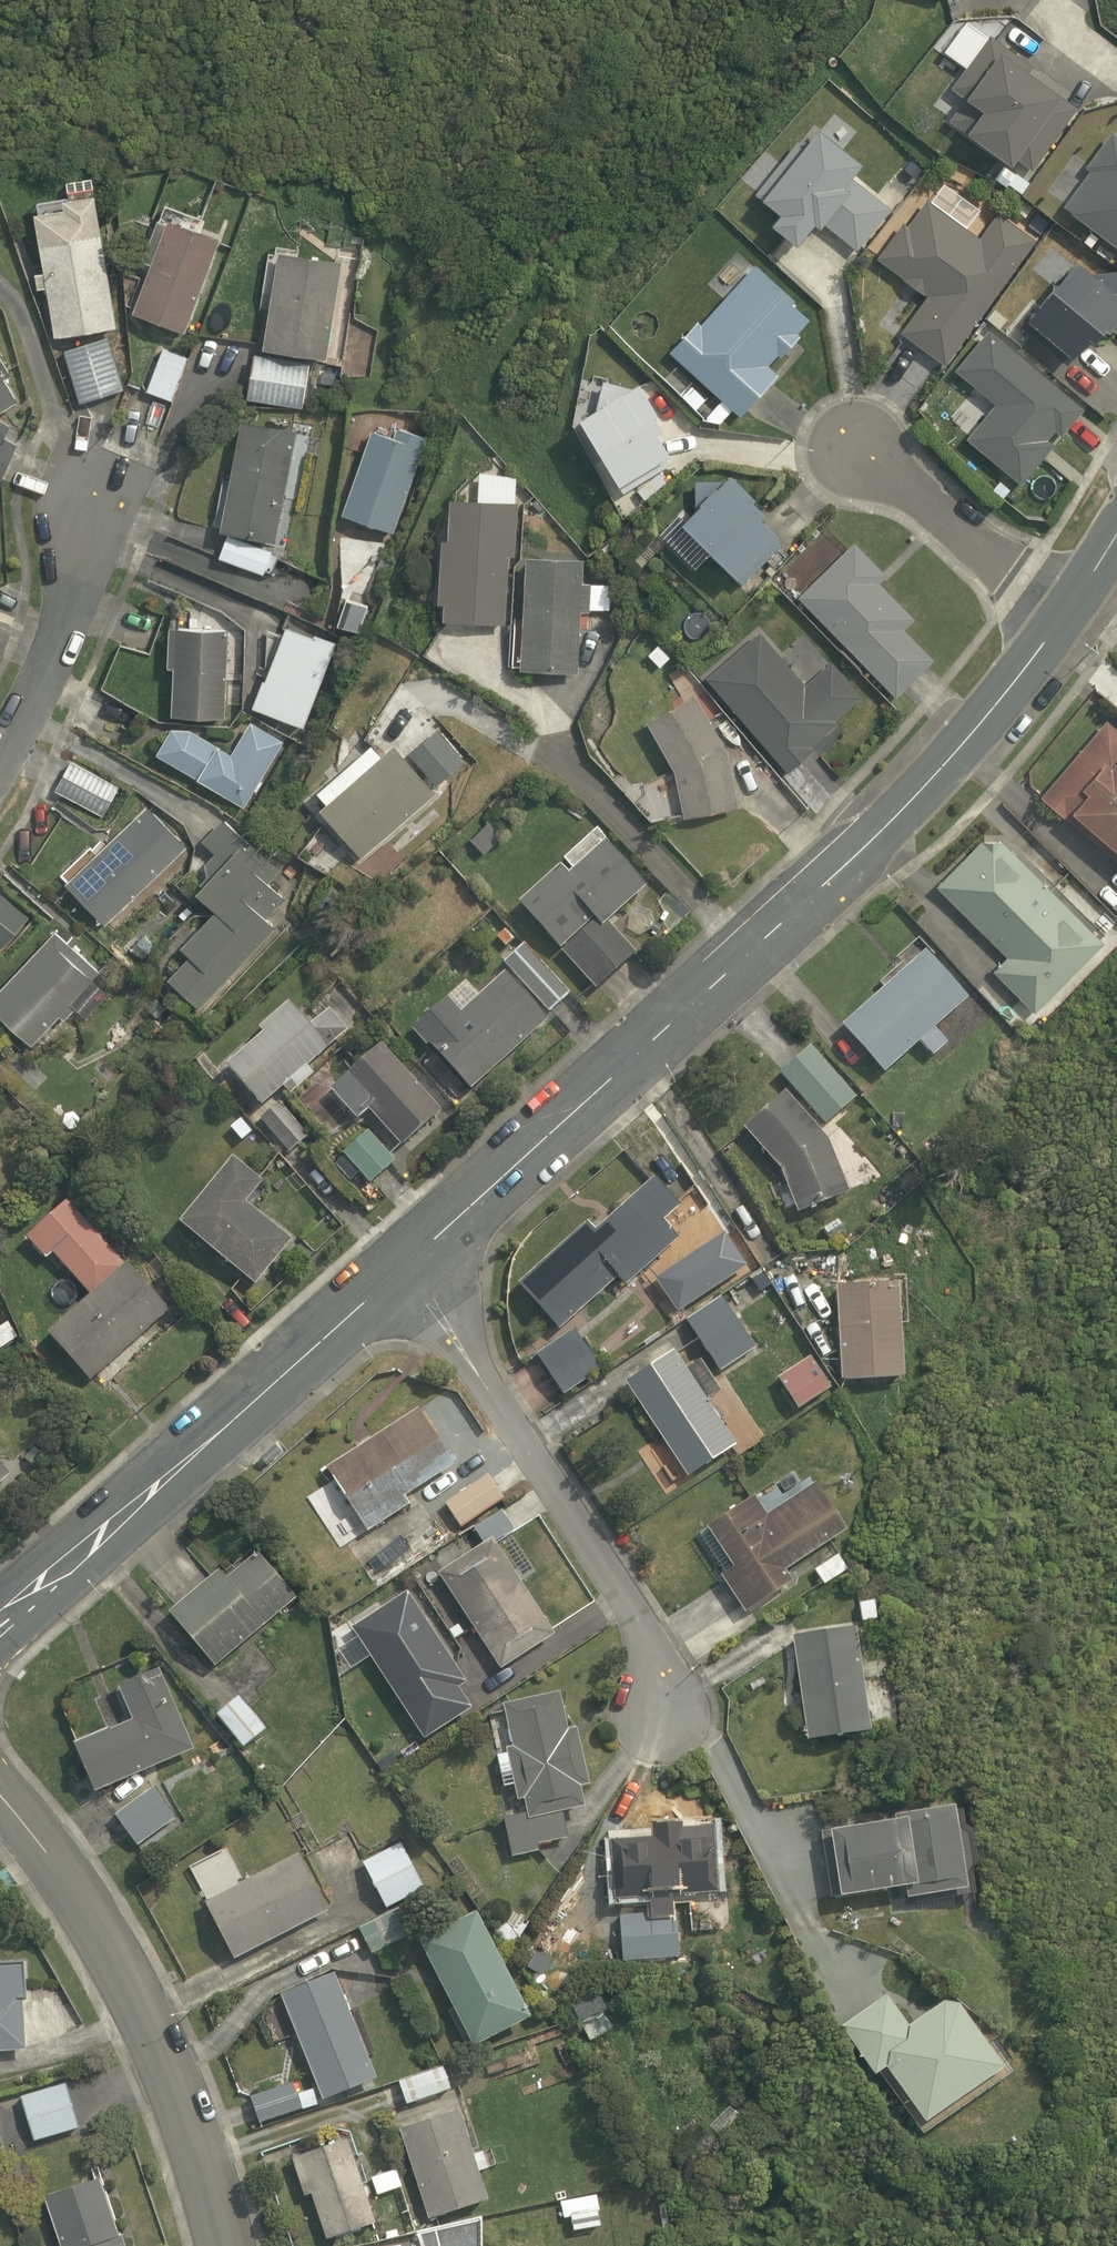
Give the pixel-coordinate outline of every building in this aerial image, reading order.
[(975,107),(959,130),(1007,164),(1011,158),(1031,173),(1075,112),(1023,75),(1031,64),(961,14),(937,47),(963,66),(947,87),(975,107)] [(815,112),(753,192),(775,209),(764,224),(797,249),(814,226),(851,254),(887,206),(851,178),(843,188),(838,185),(862,153),(849,142),(856,132),(834,114),(828,122),(815,112)] [(1060,208),(1116,249),(1116,142),(1103,131),(1081,162),(1089,168),(1060,208)] [(114,326),(85,190),(26,203),(55,339),(114,326)] [(942,368),(1031,238),(991,211),(976,234),(919,195),(873,264),(923,297),(897,337),(942,368)] [(183,332),(216,236),(159,216),(126,313),(183,332)] [(337,259),(271,253),(262,349),(328,355),(337,259)] [(695,309),(660,348),(735,417),(772,377),(764,370),(808,322),(733,253),(703,286),(718,300),(703,317),(695,309)] [(1020,319),(1069,358),(1088,335),(1094,340),(1116,312),(1116,300),(1109,293),(1116,284),(1116,277),(1101,264),(1092,275),(1071,257),(1020,319)] [(1083,408),(986,329),(952,371),(993,405),(963,442),(1017,487),(1052,443),(1046,438),(1053,430),(1060,437),(1083,408)] [(109,334),(60,346),(73,401),(123,389),(109,334)] [(187,352),(160,342),(144,389),(171,398),(187,352)] [(303,364),(248,354),(240,397),(295,407),(303,364)] [(14,403),(0,379),(0,411),(14,403)] [(631,379),(570,414),(612,485),(662,456),(648,432),(658,425),(631,379)] [(313,432),(233,422),(216,561),(271,568),(280,495),(304,499),(313,432)] [(425,446),(368,427),(339,512),(395,532),(425,446)] [(12,450),(0,430),(0,473),(12,450)] [(721,473),(673,520),(727,575),(769,534),(750,515),(757,509),(721,473)] [(515,501),(446,498),(440,620),(500,623),(503,558),(512,558),(515,501)] [(852,542),(796,596),(895,697),(939,654),(908,623),(912,619),(874,580),(882,572),(852,542)] [(580,555),(520,553),(516,668),(572,669),(573,611),(613,612),(614,576),(579,575),(580,555)] [(335,641),(282,621),(249,706),(302,726),(335,641)] [(224,626),(174,624),(171,716),(221,718),(224,626)] [(757,627),(701,676),(786,774),(865,705),(824,657),(801,678),(757,627)] [(639,716),(671,771),(680,816),(734,804),(721,744),(697,690),(639,716)] [(175,721),(154,756),(243,809),(284,742),(239,715),(220,748),(175,721)] [(1070,815),(1116,859),(1116,726),(1105,715),(1034,792),(1065,820),(1070,815)] [(438,726),(407,755),(435,785),(466,756),(438,726)] [(311,801),(356,855),(430,794),(385,740),(311,801)] [(120,789),(69,756),(51,785),(102,818),(120,789)] [(143,807),(62,881),(103,926),(184,852),(143,807)] [(162,978),(194,1009),(269,930),(261,922),(283,900),(265,883),(277,871),(220,816),(197,841),(215,858),(188,886),(209,906),(170,947),(182,958),(162,978)] [(1103,938),(990,824),(930,883),(1005,960),(991,974),(1028,1011),(1103,938)] [(559,870),(516,905),(592,996),(635,960),(605,924),(645,890),(601,839),(561,873),(559,870)] [(28,916),(0,892),(0,948),(28,916)] [(47,932),(0,985),(0,1023),(25,1045),(50,1017),(62,1028),(75,1012),(90,1026),(118,995),(47,932)] [(445,995),(408,1030),(463,1089),(566,992),(524,947),(458,1009),(445,995)] [(916,1041),(931,1058),(948,1043),(933,1025),(963,999),(922,952),(838,1026),(879,1073),(916,1041)] [(305,1063),(329,1043),(337,1053),(369,1026),(338,989),(304,1019),(284,995),(249,1025),(255,1032),(221,1061),(258,1104),(278,1087),(285,1096),(313,1072),(305,1063)] [(387,1154),(396,1146),(436,1110),(376,1042),(322,1090),(351,1122),(364,1111),(369,1117),(334,1148),(368,1186),(394,1162),(387,1154)] [(855,1097),(807,1044),(775,1073),(824,1126),(855,1097)] [(741,1130),(780,1173),(792,1216),(843,1199),(825,1139),(784,1093),(741,1130)] [(309,1133),(277,1096),(253,1117),(285,1154),(309,1133)] [(227,1159),(172,1221),(247,1286),(287,1240),(243,1202),(258,1186),(227,1159)] [(586,1221),(514,1282),(556,1330),(616,1278),(623,1287),(694,1226),(652,1177),(592,1228),(586,1221)] [(89,1385),(168,1311),(89,1227),(85,1232),(58,1203),(20,1240),(43,1263),(48,1258),(87,1299),(45,1339),(89,1385)] [(891,1275),(891,1285),(836,1286),(839,1381),(898,1379),(896,1324),(907,1324),(905,1275),(891,1275)] [(718,1297),(682,1322),(719,1374),(754,1349),(718,1297)] [(573,1329),(533,1359),(562,1398),(602,1368),(573,1329)] [(669,1355),(624,1384),(684,1477),(732,1446),(704,1403),(718,1394),(696,1360),(679,1370),(669,1355)] [(793,1410),(825,1384),(803,1356),(771,1382),(793,1410)] [(418,1406),(329,1466),(370,1527),(412,1499),(406,1491),(454,1459),(418,1406)] [(487,1471),(444,1499),(461,1526),(504,1497),(487,1471)] [(792,1582),(784,1570),(843,1532),(809,1480),(782,1498),(770,1480),(702,1524),(728,1565),(714,1574),(741,1616),(792,1582)] [(489,1539),(439,1572),(502,1667),(552,1635),(489,1539)] [(172,1608),(217,1672),(233,1661),(226,1652),(300,1600),(261,1545),(172,1608)] [(462,1674),(432,1623),(426,1626),(405,1591),(355,1621),(423,1735),(473,1705),(457,1677),(462,1674)] [(853,1627),(791,1635),(804,1740),(892,1729),(881,1645),(856,1648),(853,1627)] [(72,1738),(93,1788),(190,1746),(155,1664),(117,1680),(131,1712),(72,1738)] [(559,1690),(500,1702),(505,1725),(492,1728),(504,1786),(516,1783),(522,1812),(502,1816),(510,1855),(569,1843),(562,1808),(585,1803),(581,1786),(588,1785),(576,1723),(566,1725),(559,1690)] [(264,1725),(233,1691),(214,1709),(244,1743),(264,1725)] [(152,1782),(114,1808),(137,1841),(175,1815),(152,1782)] [(957,1807),(824,1831),(836,1899),(901,1888),(904,1905),(973,1893),(957,1807)] [(712,1831),(617,1832),(618,1896),(713,1895),(712,1831)] [(397,1840),(361,1861),(388,1907),(424,1886),(397,1840)] [(189,1869),(232,1956),(324,1910),(291,1846),(241,1871),(230,1848),(189,1869)] [(474,1902),(415,1933),(473,2043),(531,2012),(474,1902)] [(619,1910),(621,1957),(676,1954),(673,1907),(619,1910)] [(22,1959),(0,1960),(0,2049),(25,2048),(22,1959)] [(380,2067),(332,1964),(276,1990),(324,2093),(380,2067)] [(1000,2073),(947,1995),(908,2022),(886,1989),(834,2023),(870,2077),(882,2069),(920,2126),(1000,2073)] [(447,2058),(397,2076),(406,2102),(456,2084),(447,2058)] [(249,2091),(258,2121),(300,2107),(290,2077),(249,2091)] [(65,2080),(19,2093),(32,2140),(78,2128),(65,2080)] [(485,2194),(452,2099),(382,2123),(396,2162),(406,2159),(425,2215),(485,2194)] [(377,2221),(346,2134),(290,2153),(304,2194),(312,2192),(329,2238),(377,2221)] [(100,2172),(47,2188),(64,2245),(123,2245),(100,2172)]
